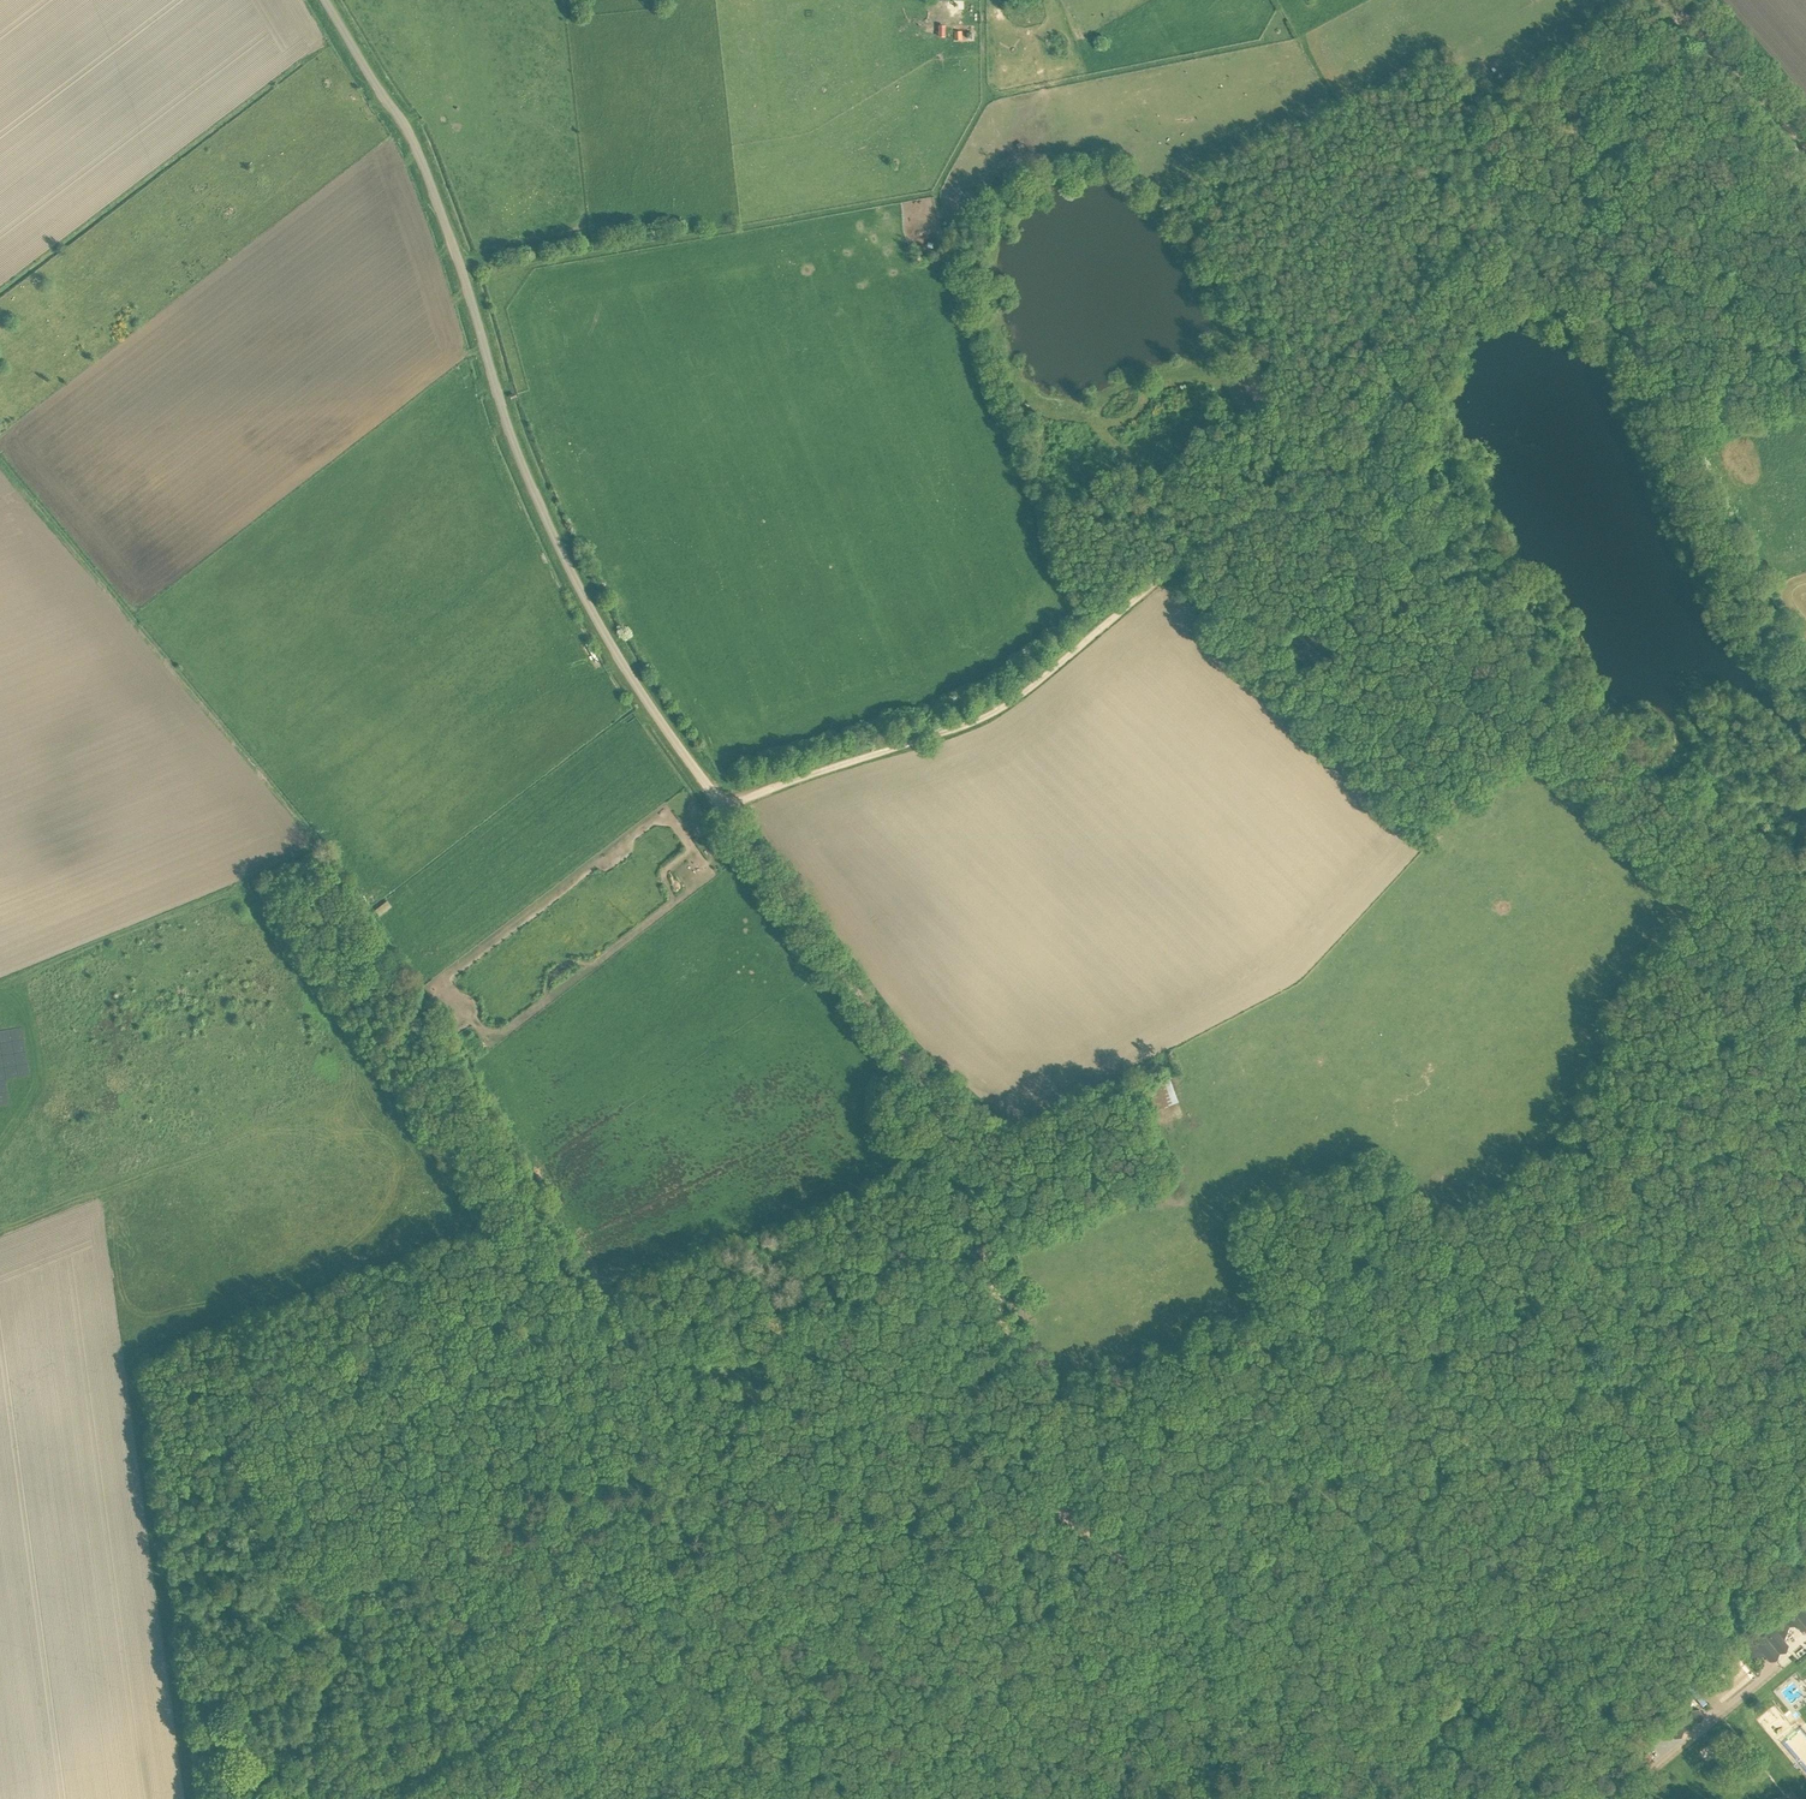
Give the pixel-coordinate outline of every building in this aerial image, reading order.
[(10,1104),(6,1079),(30,1075),(22,1027),(0,1030),(0,1105),(10,1104)] [(1172,1079),(1144,1090),(1152,1112),(1180,1101),(1172,1079)] [(1804,1605),(1797,1607),(1795,1613),(1788,1615),(1785,1621),(1778,1622),(1775,1629),(1768,1630),(1766,1637),(1758,1638),(1756,1645),(1749,1646),(1746,1652),(1750,1658),(1758,1657),(1760,1650),(1765,1649),(1767,1651),(1765,1656),(1769,1661),(1776,1660),(1779,1653),(1786,1652),(1788,1646),(1784,1641),(1779,1641),(1778,1639),(1780,1634),(1787,1633),(1789,1626),(1797,1625),(1801,1631),(1805,1630),(1805,1601),(1804,1605)] [(1686,1680),(1702,1702),(1707,1699),(1690,1678),(1686,1680)] [(1685,1718),(1690,1717),(1692,1712),(1692,1711),(1686,1703),(1677,1710),(1685,1718)] [(1647,1752),(1642,1756),(1649,1764),(1654,1760),(1647,1752)]
